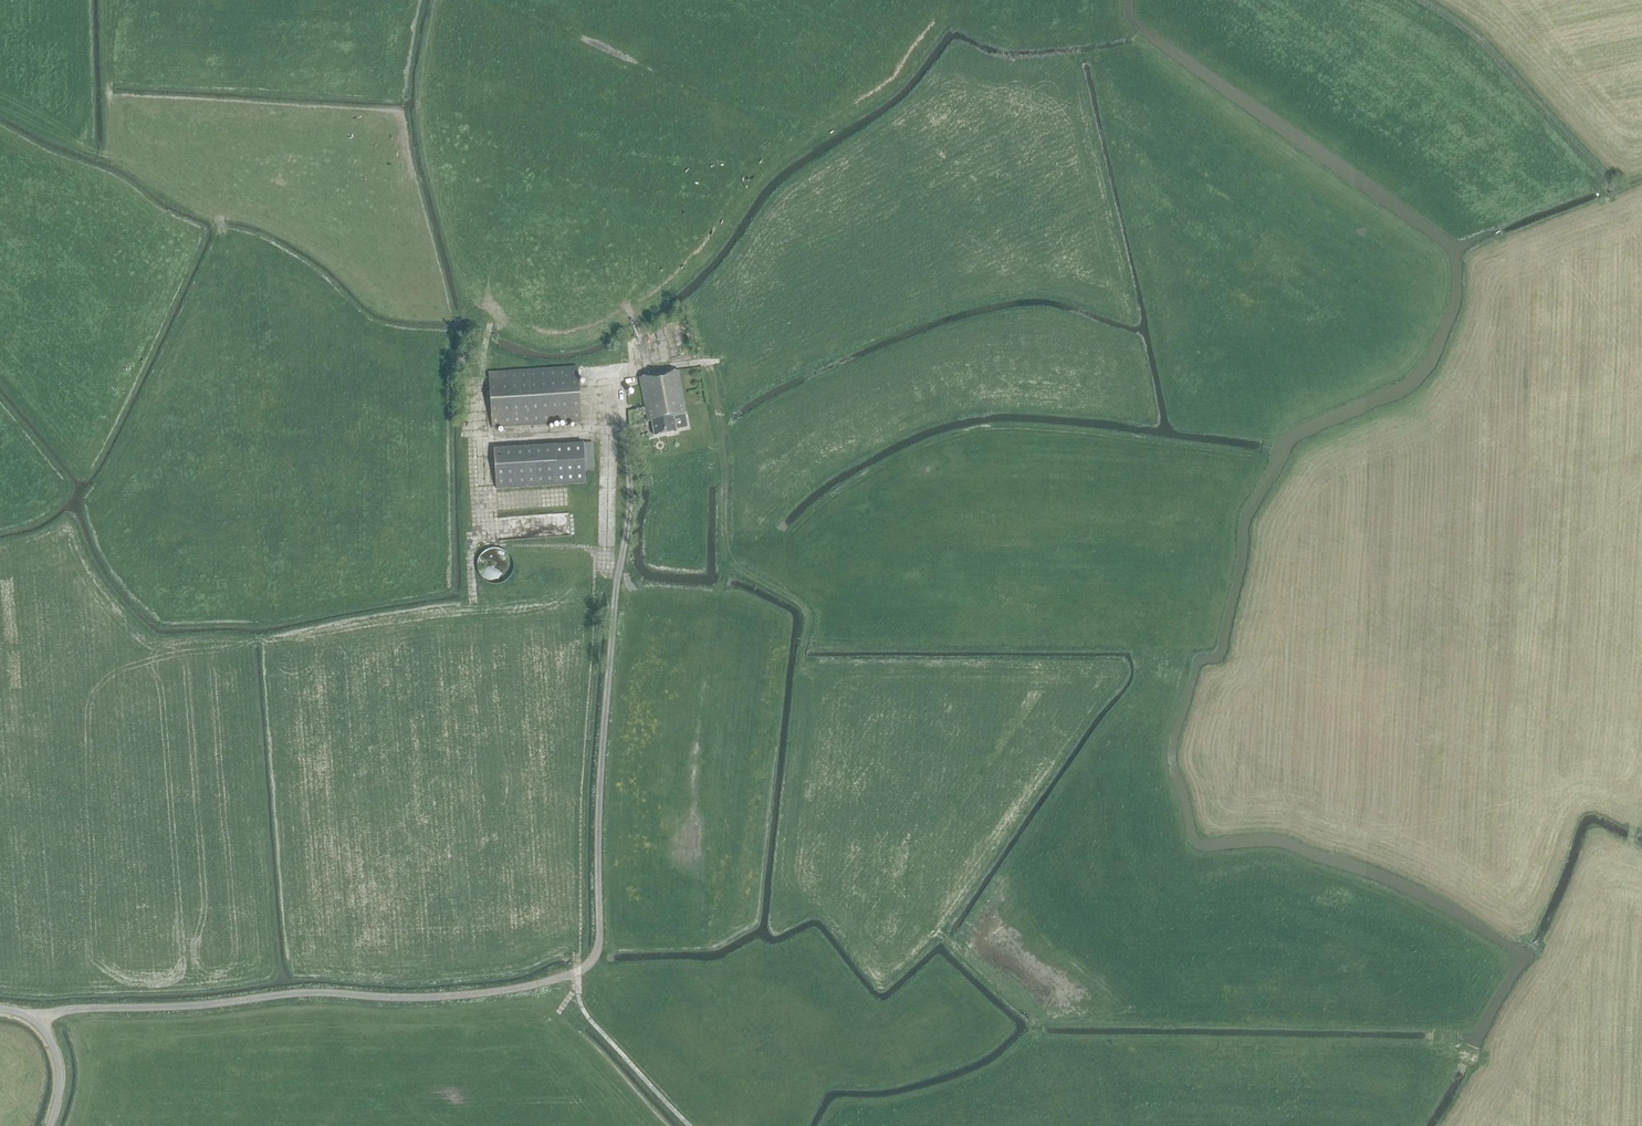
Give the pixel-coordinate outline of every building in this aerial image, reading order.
[(581,422),(578,367),(489,373),(492,428),(581,422)] [(687,414),(679,370),(640,378),(648,422),(652,421),(655,436),(677,432),(674,417),(687,414)] [(586,483),(583,444),(494,449),(496,489),(586,483)] [(493,548),(480,570),(500,582),(513,559),(493,548)]
